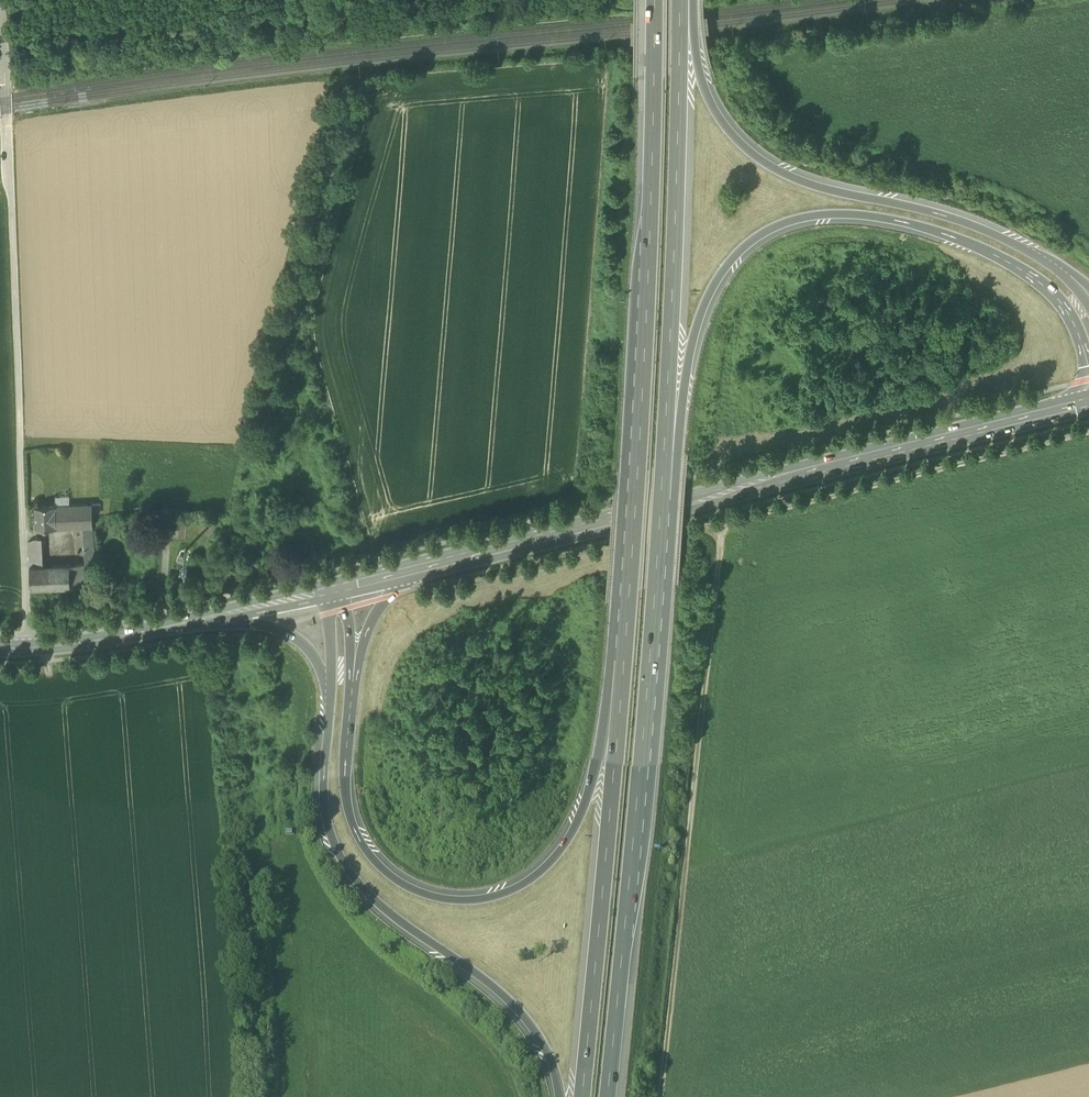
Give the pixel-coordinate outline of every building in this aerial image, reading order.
[(56,497),(56,505),(69,505),(69,496),(56,497)] [(93,526),(93,513),(92,504),(69,505),(56,505),(57,527),(83,526),(85,563),(70,564),(71,587),(88,586),(88,581),(97,581),(93,526)] [(100,504),(92,504),(93,513),(101,513),(100,504)] [(35,506),(36,528),(57,527),(56,505),(35,506)] [(159,532),(178,532),(178,522),(159,522),(159,532)] [(29,541),(30,565),(42,565),(41,535),(29,541)] [(31,588),(71,587),(70,564),(42,565),(30,565),(31,588)]
